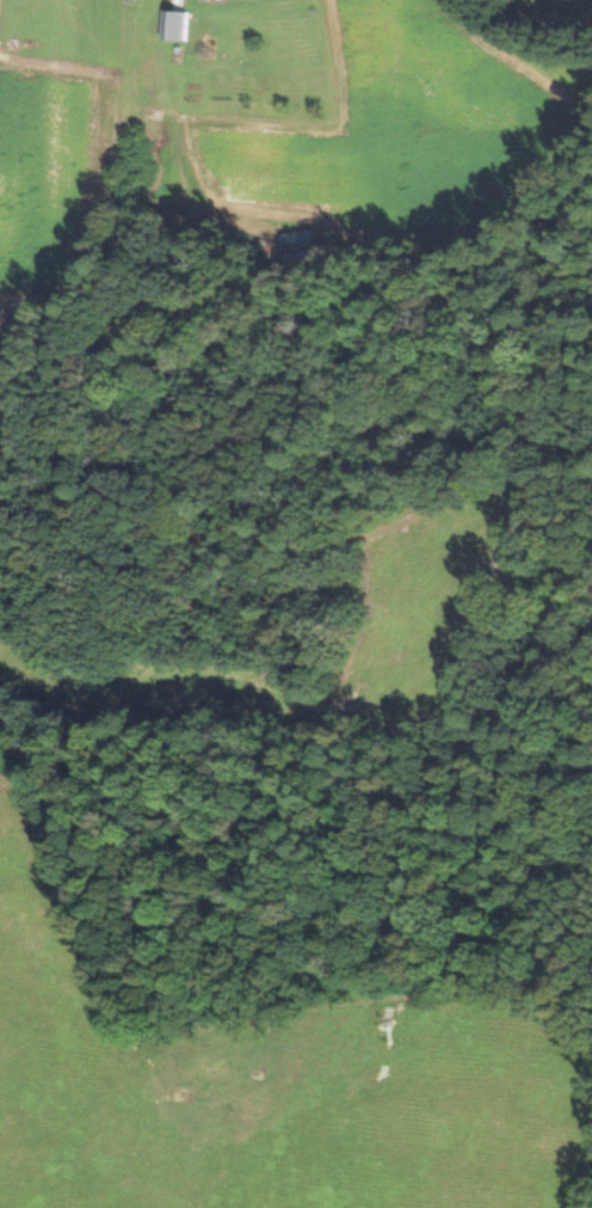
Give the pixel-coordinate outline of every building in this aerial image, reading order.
[(165,38),(189,39),(189,10),(166,10),(165,38)] [(289,262),(320,257),(315,228),(284,233),(289,262)]
